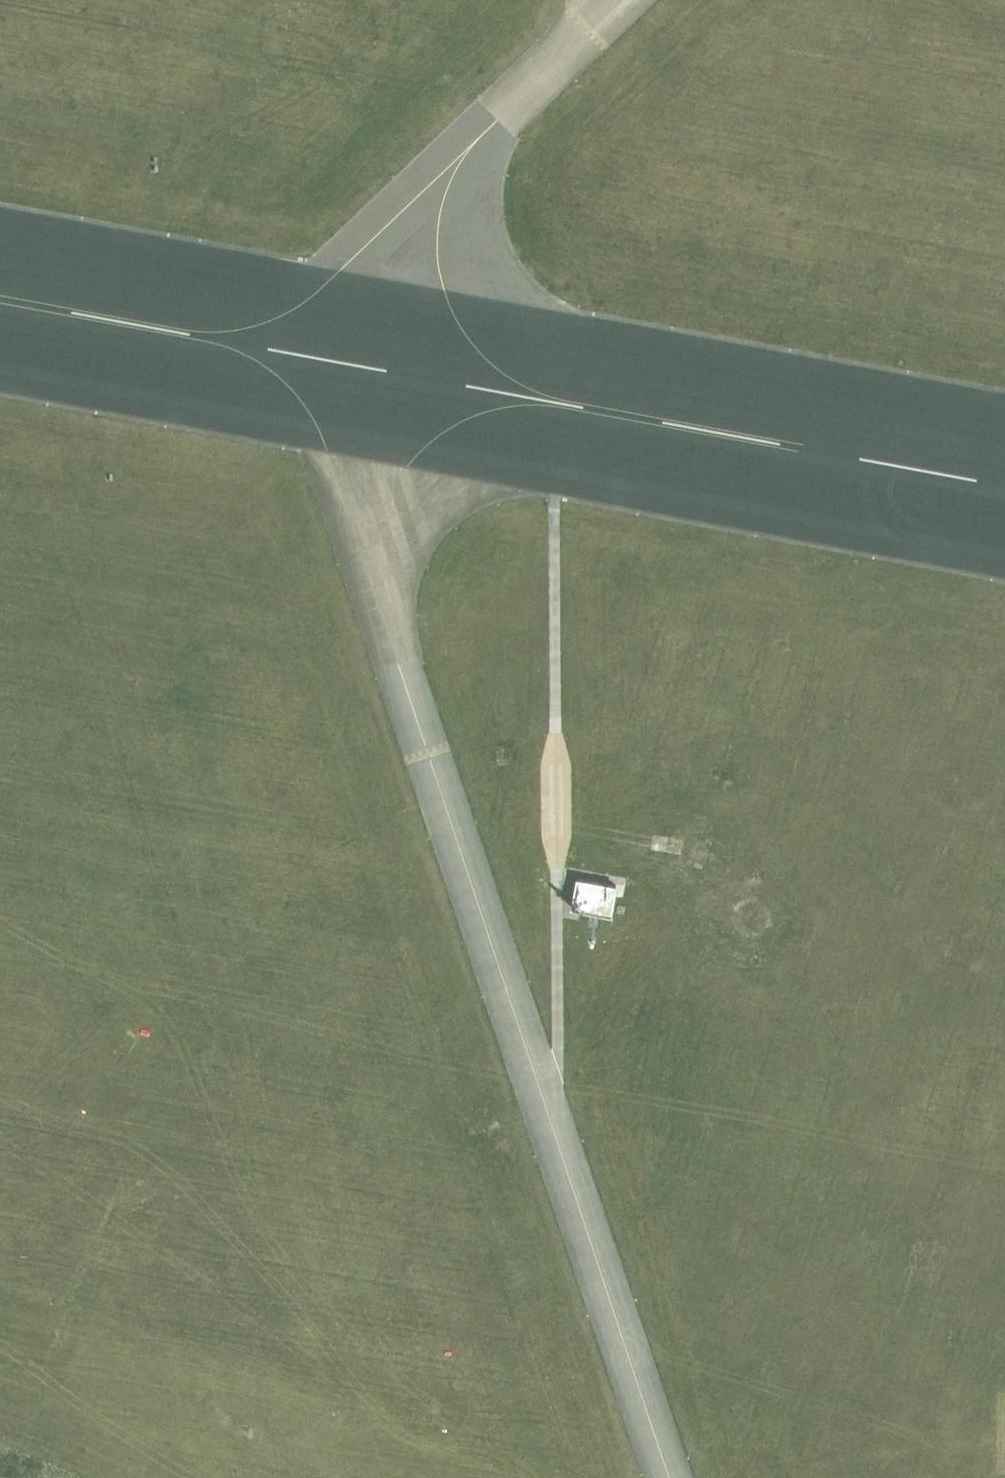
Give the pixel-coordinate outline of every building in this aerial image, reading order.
[(572,906),(611,914),(616,884),(578,877),(572,906)]
